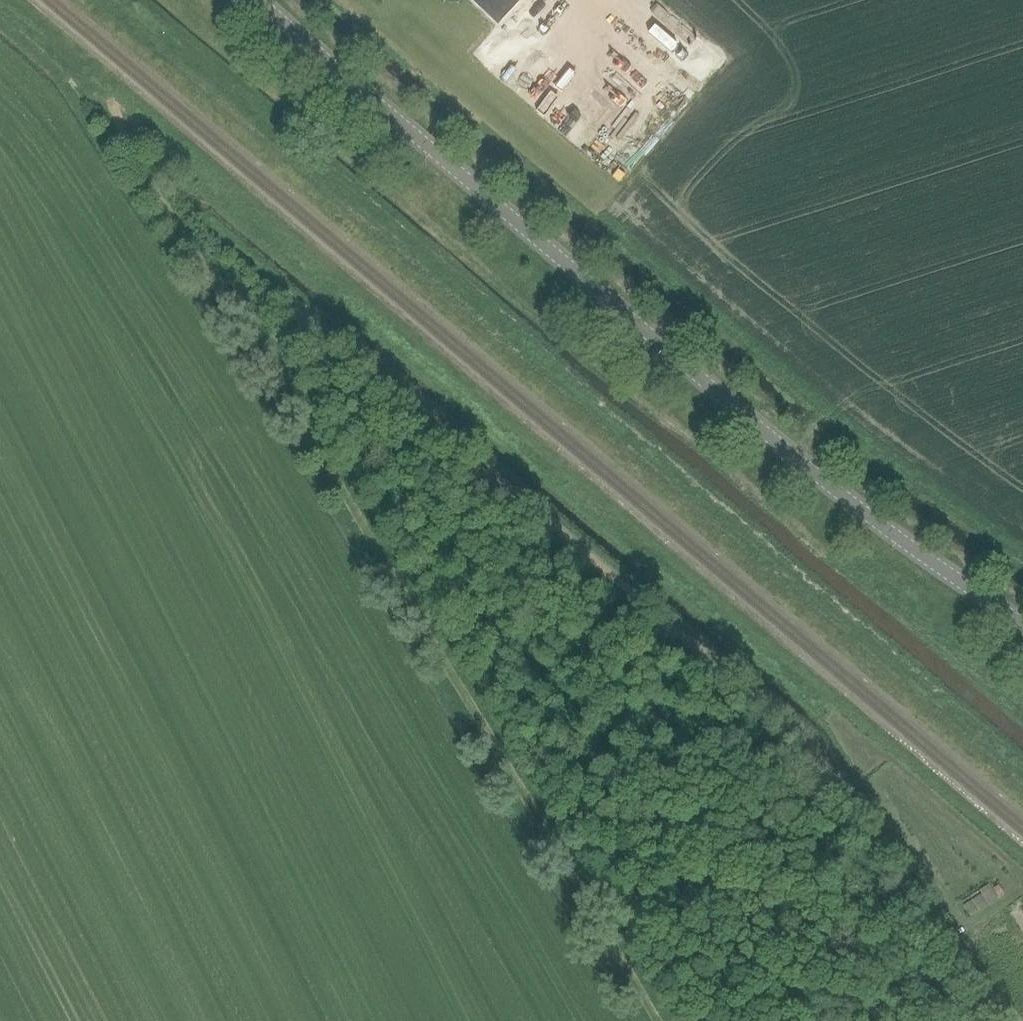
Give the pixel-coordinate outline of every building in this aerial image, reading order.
[(472,0),(498,25),(522,0),(472,0)] [(999,886),(993,890),(998,898),(1004,894),(999,886)]
